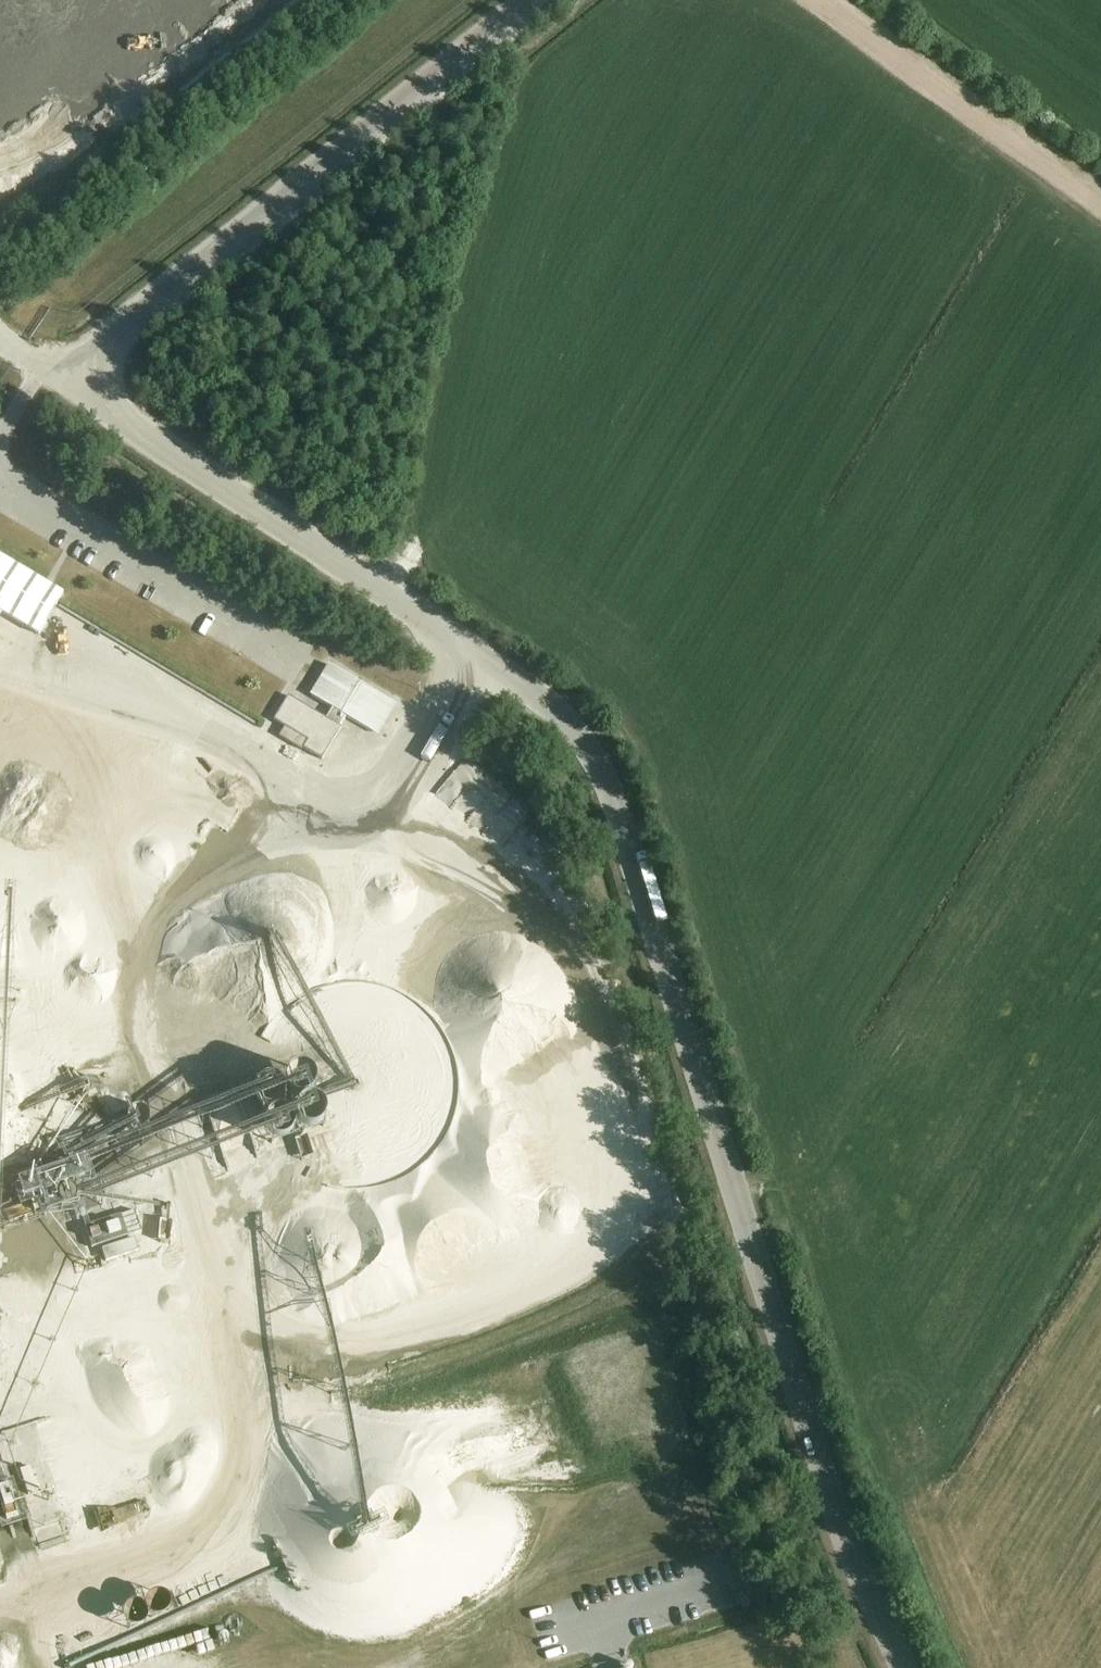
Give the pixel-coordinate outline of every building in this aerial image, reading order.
[(41,637),(66,594),(0,556),(0,613),(41,637)] [(297,756),(307,762),(312,753),(321,759),(348,717),(372,731),(390,700),(330,662),(311,695),(333,708),(326,719),(288,695),(274,719),(307,740),(297,756)] [(72,710),(69,722),(106,733),(110,721),(72,710)] [(73,1519),(63,1486),(36,1494),(30,1474),(19,1477),(35,1531),(73,1519)]
